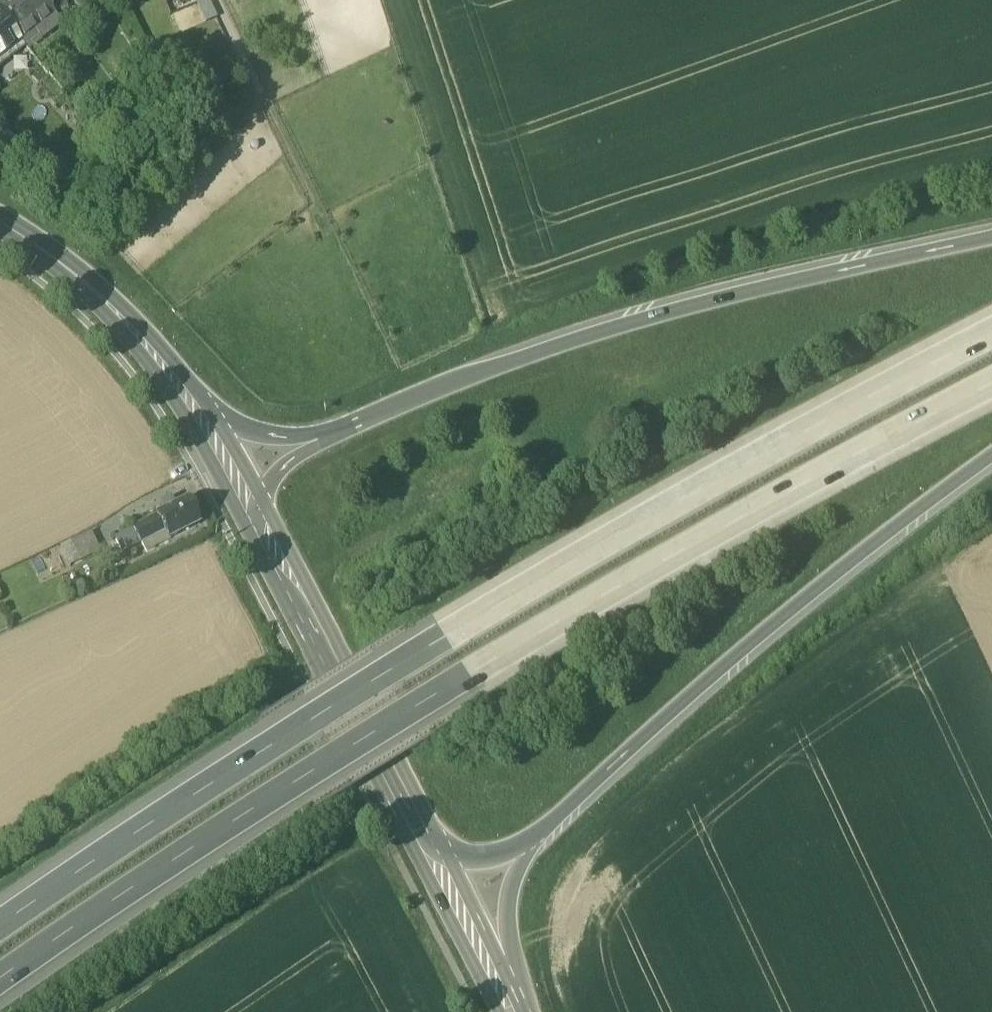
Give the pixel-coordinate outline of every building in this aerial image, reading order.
[(0,7),(0,14),(22,42),(36,31),(42,39),(61,24),(48,8),(57,1),(56,0),(9,0),(0,7)] [(22,42),(0,14),(0,59),(5,55),(8,59),(18,51),(15,47),(22,42)] [(157,516),(133,528),(141,544),(165,532),(170,541),(200,526),(187,501),(172,508),(171,506),(165,509),(166,511),(157,516)] [(115,538),(123,553),(141,544),(133,528),(115,538)] [(101,553),(91,533),(60,548),(70,568),(101,553)]
